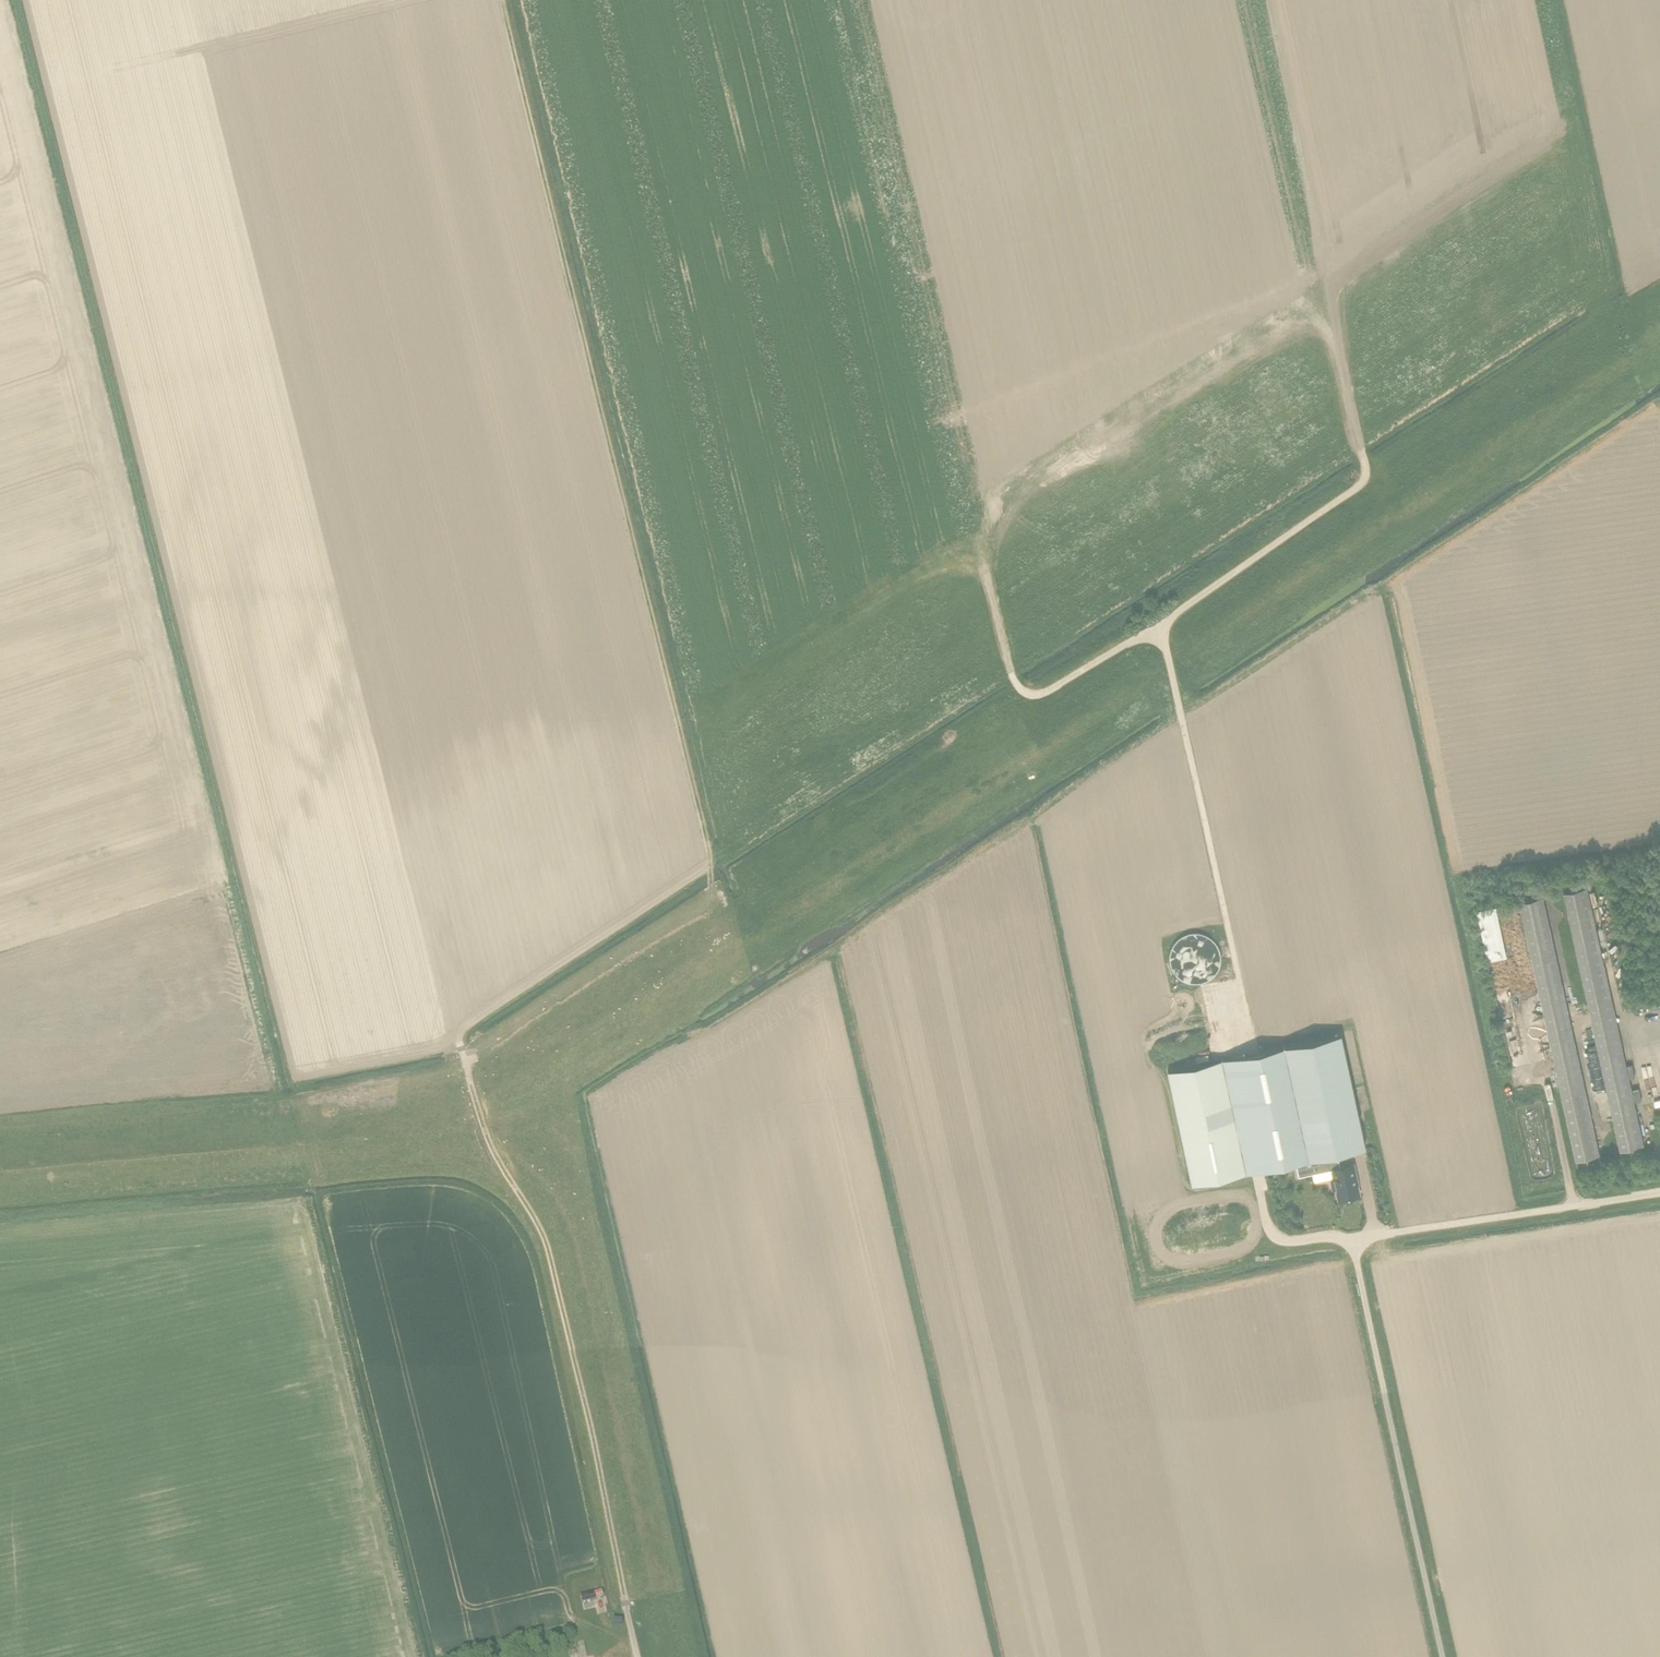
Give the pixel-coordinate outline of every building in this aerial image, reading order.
[(1563,892),(1619,1150),(1644,1145),(1587,887),(1563,892)] [(1518,902),(1575,1160),(1600,1155),(1543,897),(1518,902)] [(1498,907),(1478,911),(1489,963),(1508,959),(1498,907)] [(1341,1036),(1284,1048),(1308,1160),(1337,1154),(1365,1149),(1341,1036)] [(1284,1048),(1222,1061),(1247,1173),(1296,1163),(1308,1160),(1284,1048)] [(1222,1061),(1168,1073),(1193,1185),(1247,1173),(1222,1061)] [(1308,1160),(1296,1163),(1299,1175),(1331,1169),(1340,1167),(1337,1154),(1308,1160)] [(1333,1179),(1330,1179),(1333,1189),(1336,1189),(1339,1199),(1359,1195),(1357,1184),(1358,1184),(1353,1164),(1340,1167),(1331,1169),(1333,1179)] [(582,1602),(604,1597),(602,1590),(580,1595),(582,1602)]
